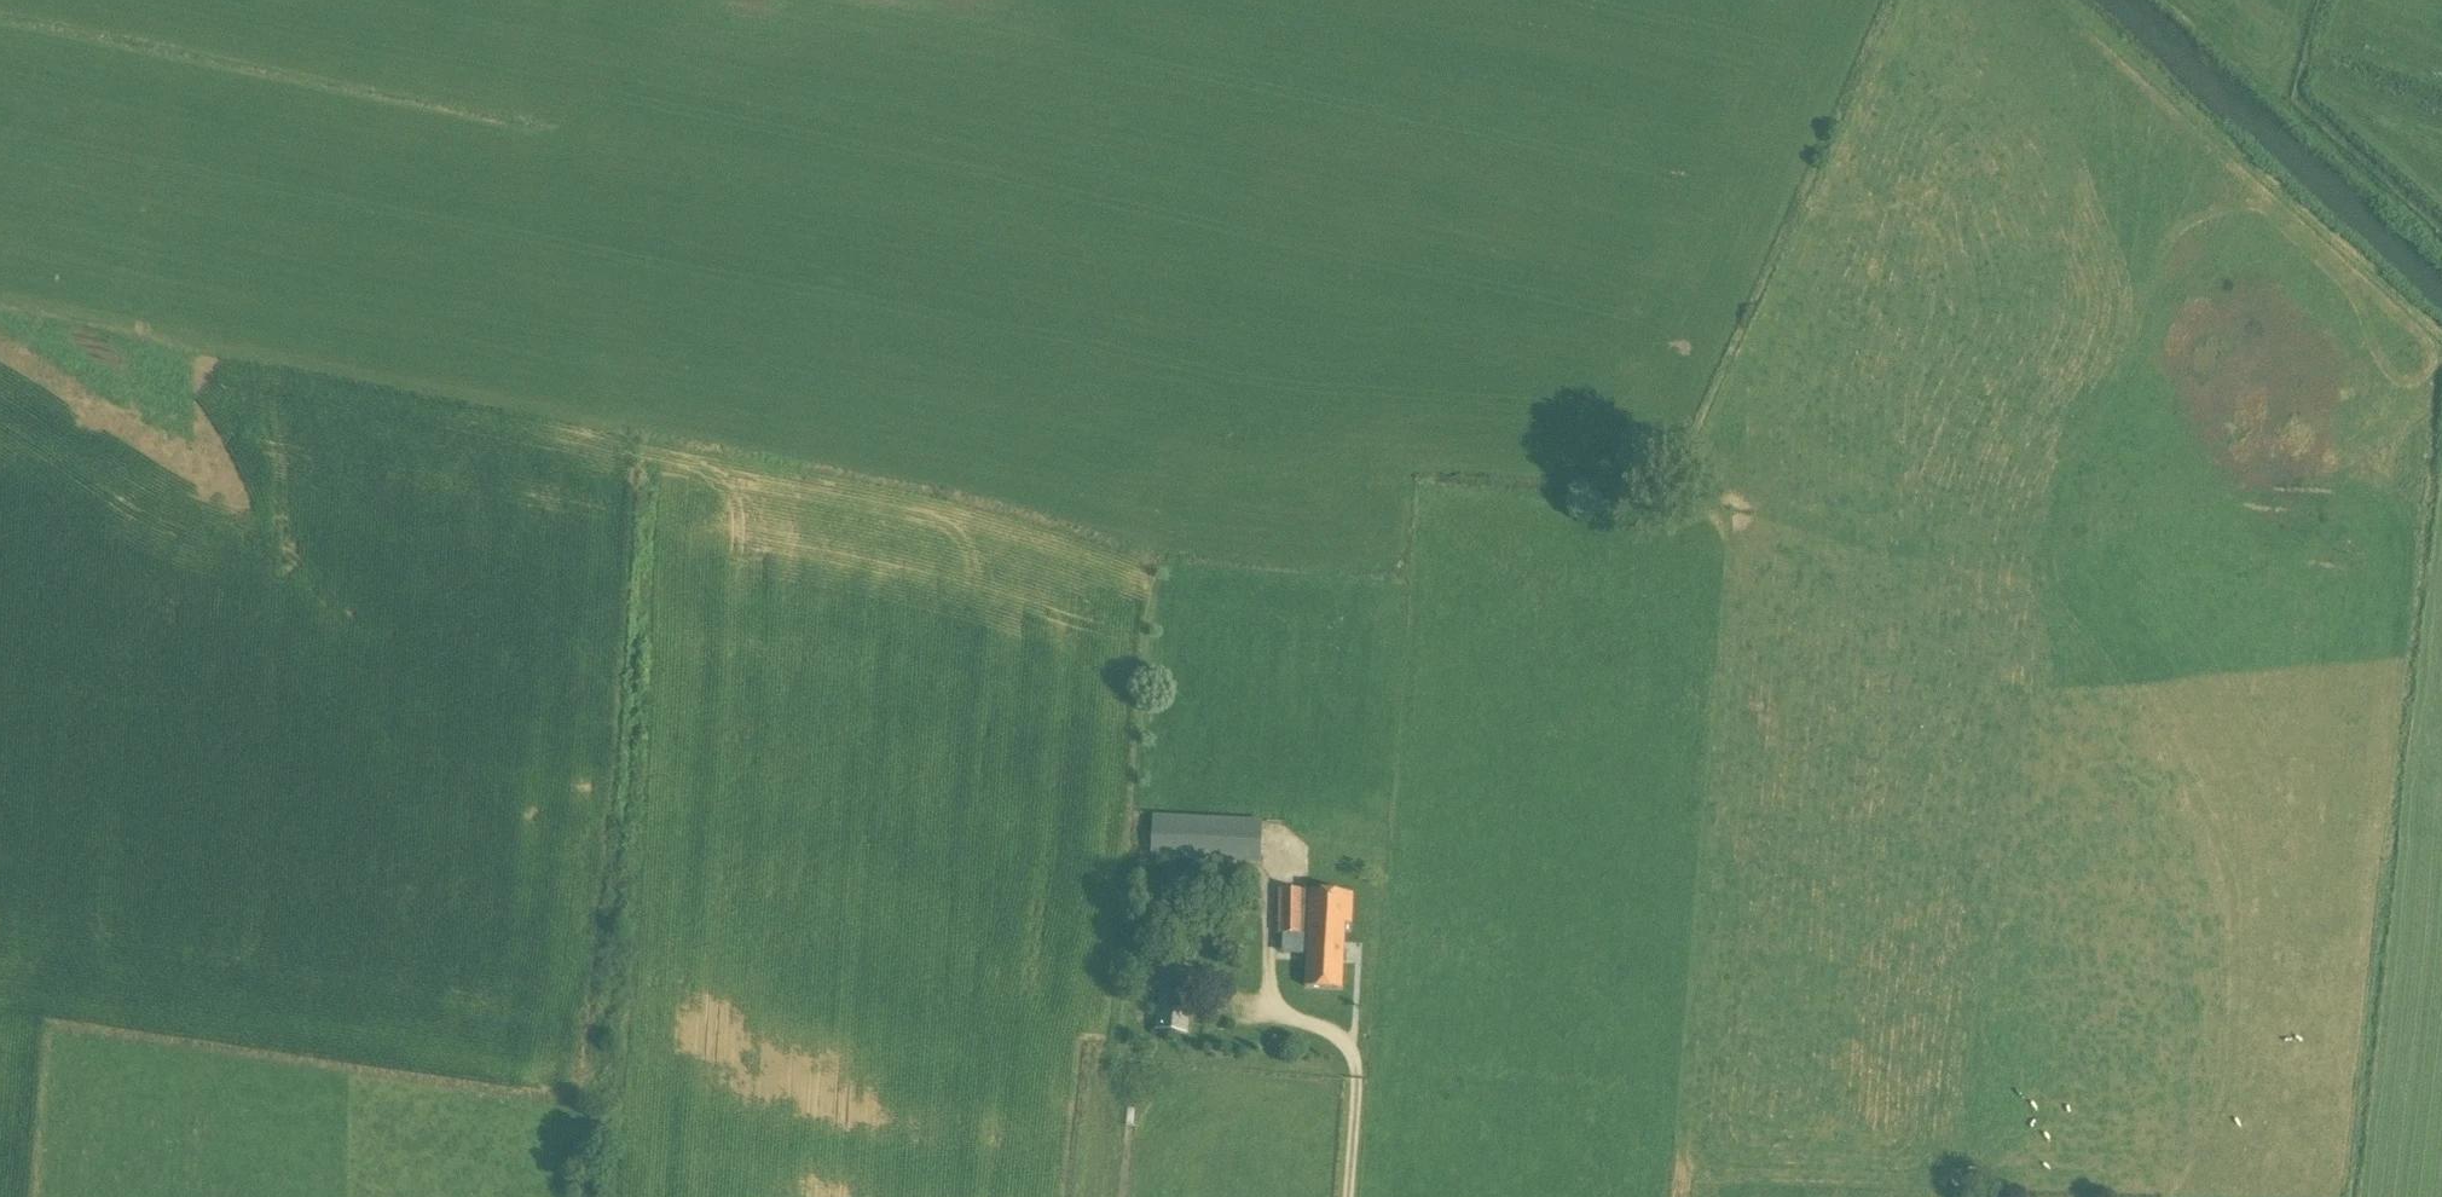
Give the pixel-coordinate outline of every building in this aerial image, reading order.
[(1322,808),(1322,820),(1343,821),(1344,809),(1322,808)] [(1258,864),(1261,821),(1153,815),(1151,859),(1258,864)] [(1351,924),(1352,894),(1282,891),(1280,935),(1309,936),(1306,988),(1341,989),(1343,924),(1351,924)] [(1187,1033),(1192,976),(1162,973),(1156,1030),(1187,1033)]
